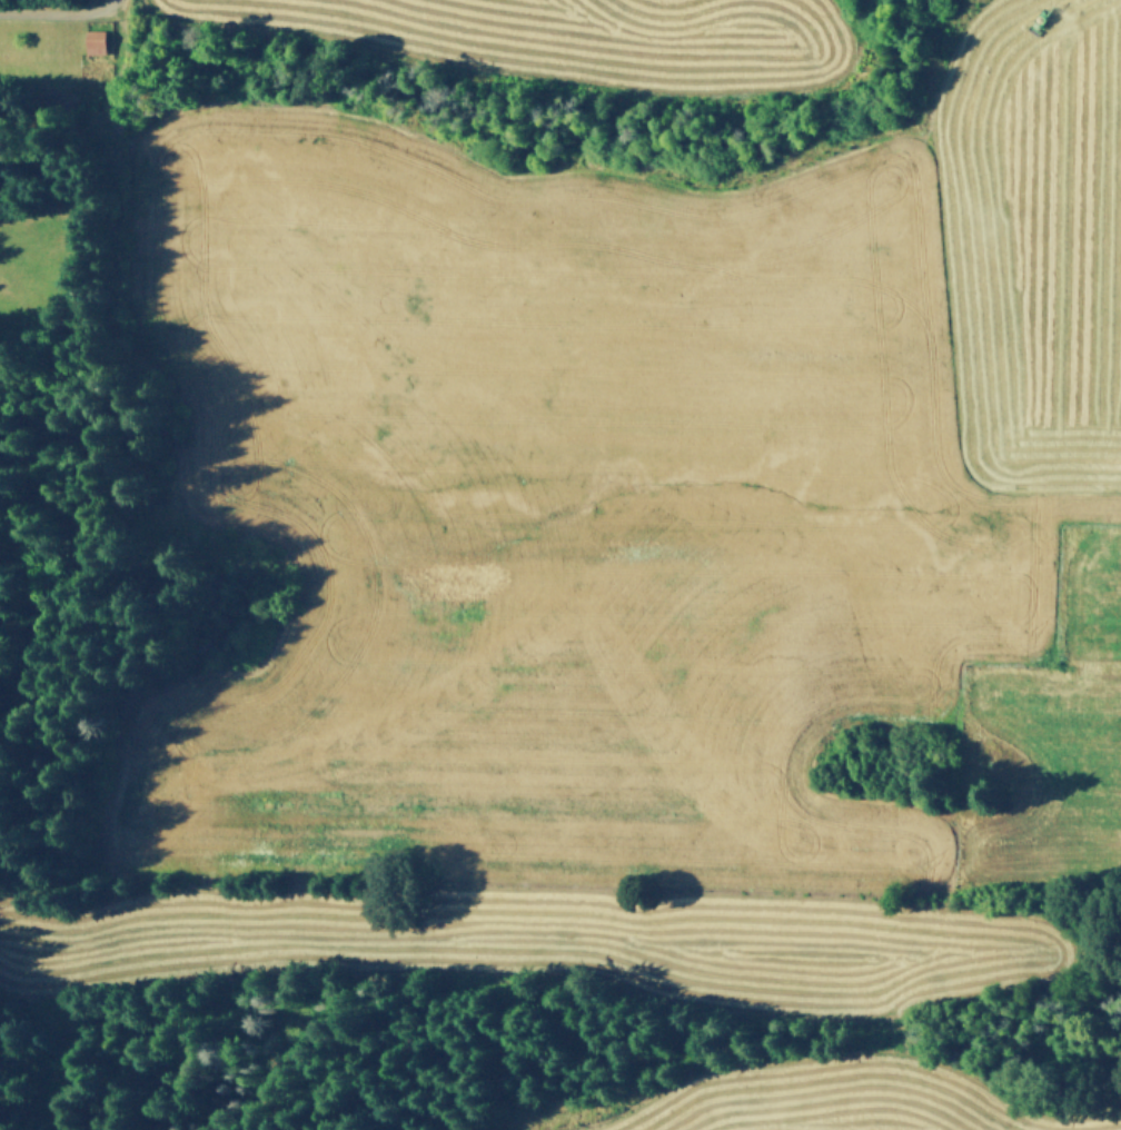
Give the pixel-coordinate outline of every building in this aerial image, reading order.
[(83,24),(102,27),(101,51),(82,50),(83,24)]
